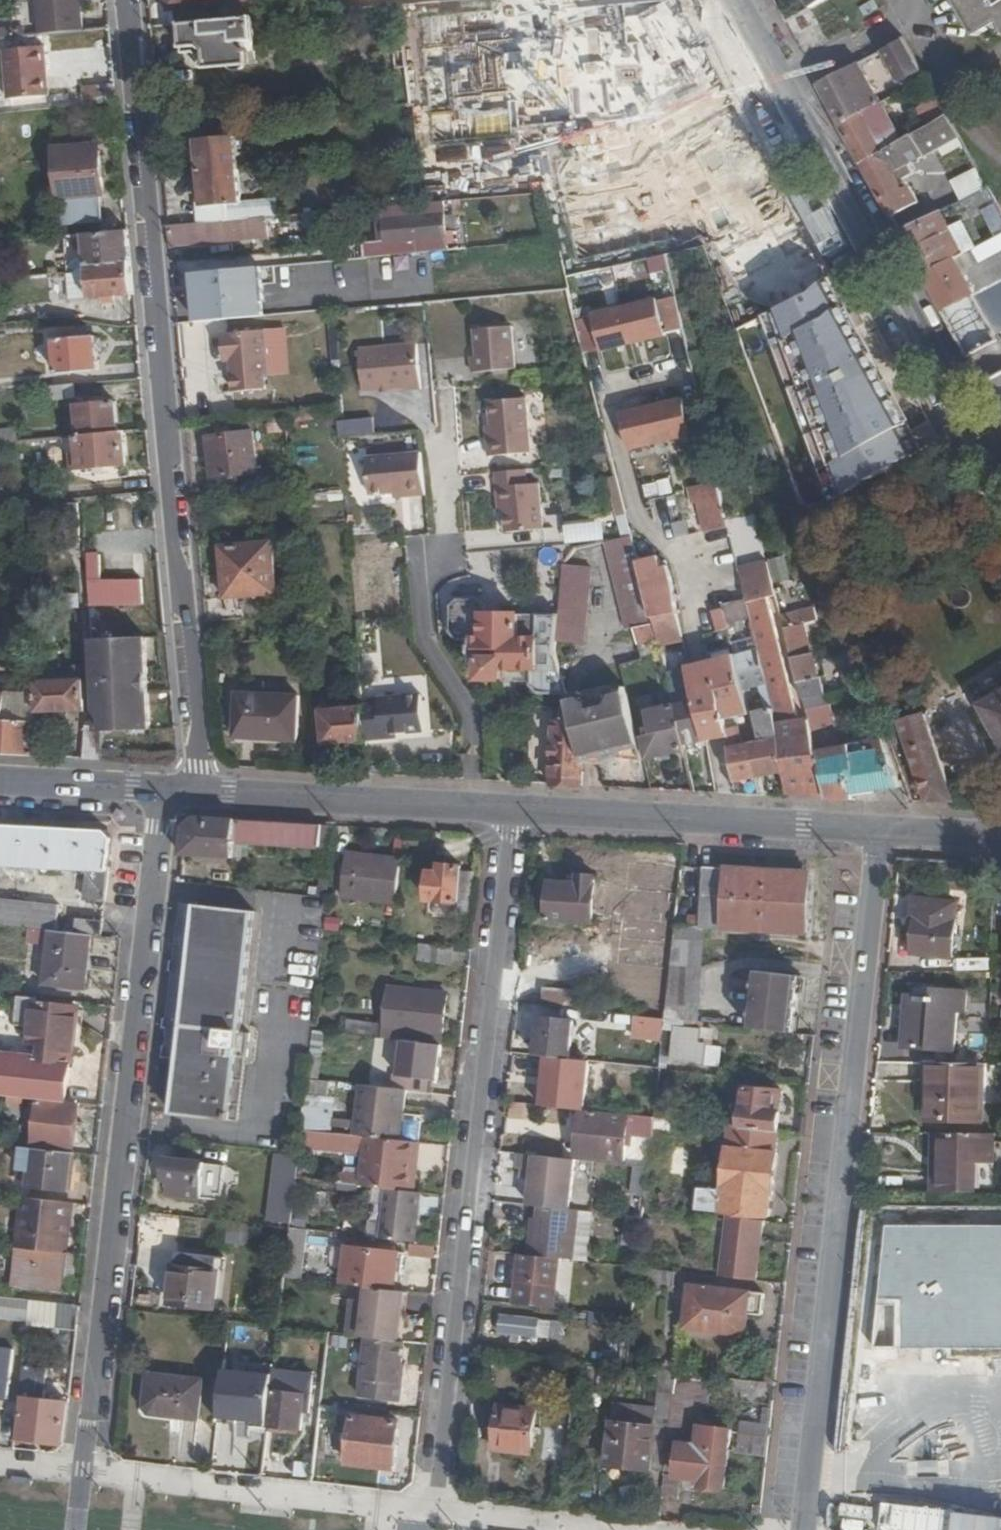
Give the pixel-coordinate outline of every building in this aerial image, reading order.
[(83,31),(80,0),(40,0),(43,34),(83,31)] [(175,27),(178,27),(223,23),(221,0),(167,0),(168,9),(173,9),(175,27)] [(408,56),(450,50),(443,0),(401,6),(408,56)] [(671,15),(671,0),(596,0),(597,13),(624,12),(624,17),(671,15)] [(883,3),(881,0),(870,0),(863,4),(867,12),(883,3)] [(1000,24),(1000,23),(988,0),(962,0),(982,34),(1000,24)] [(1000,23),(1000,0),(988,0),(1000,23)] [(544,29),(511,29),(511,22),(497,22),(497,2),(448,3),(449,28),(470,27),(470,44),(544,42),(544,29)] [(544,27),(543,10),(512,11),(512,27),(544,27)] [(223,23),(178,27),(180,45),(195,44),(196,50),(204,50),(206,67),(249,63),(248,41),(256,41),(256,28),(272,27),(272,18),(223,23)] [(650,75),(693,68),(688,31),(644,37),(650,75)] [(927,66),(911,37),(891,48),(895,55),(906,77),(927,66)] [(180,52),(196,50),(195,44),(180,45),(180,52)] [(43,46),(3,49),(7,99),(48,97),(43,46)] [(891,48),(879,55),(883,62),(895,55),(891,48)] [(197,67),(206,67),(204,50),(196,50),(197,67)] [(827,84),(848,122),(887,101),(892,98),(888,91),(883,94),(867,62),(827,84)] [(107,104),(116,103),(115,84),(83,86),(84,103),(106,101),(107,104)] [(583,89),(584,108),(617,106),(616,87),(583,89)] [(661,143),(710,142),(708,91),(659,92),(661,143)] [(920,107),(930,127),(955,114),(944,94),(920,107)] [(887,101),(893,111),(898,109),(892,98),(887,101)] [(848,122),(869,161),(909,139),(893,111),(887,101),(848,122)] [(519,107),(474,109),(476,179),(521,178),(519,107)] [(869,161),(899,215),(927,200),(914,176),(924,171),(919,162),(967,135),(955,114),(930,127),(909,139),(869,161)] [(196,141),(199,175),(239,171),(239,163),(236,137),(196,141)] [(99,144),(75,145),(76,156),(100,154),(99,144)] [(76,156),(75,145),(57,147),(62,198),(64,198),(101,195),(104,194),(100,154),(76,156)] [(977,152),(973,146),(966,150),(970,156),(977,152)] [(690,174),(726,170),(723,150),(687,155),(690,174)] [(275,167),(239,171),(239,177),(280,174),(279,167),(275,167)] [(634,167),(587,174),(600,258),(647,250),(634,167)] [(957,182),(967,200),(995,184),(985,167),(957,182)] [(199,175),(202,207),(241,204),(239,177),(239,171),(199,175)] [(945,299),(976,281),(963,258),(985,246),(973,223),(960,231),(956,224),(1000,200),(1000,196),(995,184),(967,200),(908,232),(945,299)] [(770,263),(780,192),(729,186),(720,256),(770,263)] [(101,195),(64,198),(66,221),(103,219),(101,195)] [(205,224),(249,220),(279,218),(278,201),(241,204),(202,207),(203,224),(205,224)] [(444,202),(423,204),(381,208),(384,242),(362,243),(362,259),(450,250),(444,202)] [(318,214),(319,229),(328,228),(327,213),(318,214)] [(170,243),(170,248),(251,241),(249,220),(205,224),(207,239),(170,243)] [(169,228),(170,243),(207,239),(205,224),(203,224),(169,228)] [(83,236),(86,267),(132,262),(129,232),(83,236)] [(669,260),(653,258),(651,285),(667,286),(669,260)] [(77,300),(135,295),(132,262),(86,267),(88,283),(77,284),(77,300)] [(73,300),(77,300),(77,284),(88,283),(86,267),(72,274),(73,300)] [(260,268),(194,275),(199,323),(265,317),(260,268)] [(1000,326),(1000,268),(976,281),(1000,326)] [(977,356),(1000,342),(1000,326),(976,281),(945,299),(977,356)] [(588,362),(686,340),(678,304),(580,326),(588,362)] [(473,354),(474,369),(519,365),(514,324),(481,327),(483,353),(473,354)] [(55,327),(57,341),(76,339),(75,325),(55,327)] [(267,330),(230,333),(231,360),(234,391),(267,388),(266,373),(270,373),(267,330)] [(76,339),(57,341),(59,372),(98,369),(96,337),(76,339)] [(990,380),(1000,375),(1000,342),(977,356),(990,380)] [(415,345),(360,351),(365,391),(404,388),(404,392),(420,392),(415,345)] [(77,398),(76,384),(52,387),(53,400),(77,398)] [(678,399),(621,413),(631,452),(688,438),(678,399)] [(475,443),(469,443),(470,459),(513,456),(509,401),(471,404),(474,428),(475,443)] [(80,437),(119,433),(116,404),(79,407),(80,437)] [(338,425),(337,412),(323,413),(324,427),(338,425)] [(19,443),(17,427),(0,428),(0,445),(19,443)] [(256,430),(214,434),(217,474),(260,471),(256,430)] [(129,467),(125,433),(119,433),(80,437),(83,456),(75,457),(77,473),(129,467)] [(599,450),(601,463),(610,462),(608,449),(599,450)] [(411,500),(425,500),(421,455),(370,460),(373,499),(410,495),(411,500)] [(511,489),(510,472),(476,475),(478,492),(487,491),(489,516),(490,536),(529,533),(524,487),(511,489)] [(642,484),(645,499),(674,494),(672,479),(642,484)] [(729,530),(720,483),(692,488),(702,535),(729,530)] [(480,516),(489,516),(487,491),(478,492),(480,516)] [(568,543),(606,541),(606,522),(567,523),(568,543)] [(658,523),(655,523),(630,530),(633,539),(647,597),(659,595),(672,591),(675,591),(658,523)] [(647,597),(633,539),(606,544),(627,628),(653,621),(647,597)] [(273,545),(224,548),(228,600),(278,597),(273,545)] [(90,612),(144,608),(142,582),(102,584),(101,556),(88,557),(90,612)] [(737,570),(742,591),(747,590),(750,602),(768,597),(775,596),(767,562),(737,570)] [(591,571),(565,568),(560,617),(556,643),(582,645),(591,571)] [(556,643),(560,617),(539,617),(539,639),(521,638),(520,616),(487,615),(487,607),(479,600),(478,587),(460,587),(460,599),(453,608),(453,632),(460,640),(474,641),(474,663),(484,663),(484,679),(505,680),(505,669),(536,670),(536,683),(545,692),(568,693),(556,652),(556,643)] [(751,605),(750,602),(747,590),(742,591),(711,598),(717,638),(733,635),(727,610),(751,605)] [(672,591),(659,595),(664,618),(678,614),(672,591)] [(664,618),(659,595),(647,597),(653,621),(664,618)] [(830,799),(819,751),(810,721),(799,724),(768,597),(750,602),(751,605),(756,630),(762,652),(770,686),(773,702),(788,773),(792,793),(830,799)] [(756,630),(751,605),(727,610),(733,635),(756,630)] [(784,617),(789,638),(806,700),(828,695),(824,679),(821,680),(815,656),(813,657),(805,625),(818,621),(814,610),(784,617)] [(664,618),(653,621),(654,626),(659,644),(660,648),(684,643),(678,614),(664,618)] [(35,623),(36,639),(46,638),(46,623),(41,623),(35,623)] [(659,644),(654,626),(637,631),(641,648),(659,644)] [(102,716),(103,731),(140,729),(142,709),(143,708),(144,688),(150,689),(150,685),(146,685),(144,637),(92,640),(95,709),(97,713),(101,716),(102,716)] [(762,652),(738,657),(746,691),(760,688),(770,686),(762,652)] [(707,742),(730,739),(728,730),(742,728),(741,718),(752,716),(746,691),(738,657),(689,668),(698,701),(707,742)] [(672,669),(666,670),(670,687),(676,685),(672,669)] [(38,681),(40,712),(86,711),(85,680),(38,681)] [(624,756),(649,762),(643,744),(628,685),(611,690),(610,686),(569,696),(572,707),(585,762),(598,754),(609,761),(624,756)] [(763,704),(773,702),(770,686),(760,688),(763,704)] [(685,746),(707,742),(698,701),(685,704),(681,687),(671,690),(675,707),(685,746)] [(142,709),(140,729),(153,728),(150,689),(144,688),(143,708),(142,709)] [(364,708),(368,742),(397,738),(397,735),(428,731),(423,692),(380,696),(381,701),(364,702),(364,708)] [(810,721),(819,751),(840,747),(828,695),(806,700),(810,721)] [(35,756),(36,722),(30,721),(7,719),(7,696),(0,696),(0,754),(35,756)] [(7,719),(30,721),(29,696),(7,696),(7,719)] [(298,700),(241,697),(240,741),(296,744),(298,700)] [(985,707),(1000,735),(1000,698),(985,707)] [(761,778),(788,773),(773,702),(763,704),(764,712),(757,714),(762,741),(755,742),(761,778)] [(554,784),(584,786),(585,762),(572,707),(566,708),(567,714),(556,714),(554,784)] [(687,754),(685,746),(675,707),(648,713),(652,731),(646,733),(648,742),(643,744),(649,762),(687,754)] [(327,745),(368,742),(364,708),(325,710),(327,745)] [(911,748),(897,754),(899,760),(913,755),(930,802),(959,803),(957,798),(962,797),(955,776),(949,778),(927,716),(902,723),(911,748)] [(740,794),(765,795),(761,778),(755,742),(744,743),(742,728),(728,730),(730,739),(740,794)] [(85,732),(84,758),(103,759),(103,731),(85,732)] [(830,799),(857,800),(857,793),(903,786),(886,739),(840,747),(819,751),(830,799)] [(608,764),(609,761),(598,754),(585,762),(608,764)] [(186,829),(182,856),(198,857),(213,858),(237,860),(238,844),(309,848),(309,842),(326,843),(327,827),(197,820),(186,829)] [(337,828),(327,827),(326,843),(309,842),(309,848),(324,849),(324,853),(334,854),(337,828)] [(0,828),(0,867),(89,874),(87,903),(107,904),(113,845),(103,836),(3,828),(0,828)] [(398,904),(402,862),(350,857),(346,899),(398,904)] [(460,902),(462,876),(462,867),(435,864),(435,873),(430,873),(428,900),(460,902)] [(705,921),(704,926),(807,933),(813,875),(709,869),(705,921)] [(475,876),(462,876),(460,902),(459,911),(472,912),(475,876)] [(575,886),(551,885),(547,922),(593,926),(597,880),(576,879),(575,886)] [(51,932),(56,933),(58,907),(0,900),(0,926),(51,932)] [(961,906),(920,902),(914,955),(954,959),(961,906)] [(234,1125),(241,1066),(250,1066),(252,1040),(244,1039),(257,913),(197,906),(176,1119),(234,1125)] [(90,937),(103,938),(105,924),(81,921),(80,936),(90,937)] [(694,925),(679,925),(674,968),(701,970),(704,926),(694,925)] [(90,937),(80,936),(56,933),(51,932),(45,986),(85,991),(90,937)] [(455,950),(427,947),(425,962),(454,965),(455,950)] [(701,970),(674,968),(669,1022),(689,1025),(699,1025),(701,970)] [(752,1031),(797,1036),(803,977),(760,974),(752,1031)] [(425,1044),(426,1045),(427,1035),(446,1037),(451,995),(392,988),(384,1039),(406,1042),(425,1044)] [(547,989),(546,1005),(578,1009),(578,992),(547,989)] [(940,1001),(920,1000),(915,1032),(908,1031),(906,1049),(956,1054),(961,1015),(968,1015),(971,997),(941,994),(940,1001)] [(76,1063),(81,1004),(19,997),(16,1022),(34,1024),(33,1042),(49,1043),(47,1060),(76,1063)] [(578,1024),(544,1021),(540,1059),(574,1062),(578,1024)] [(689,1025),(669,1022),(668,1031),(679,1032),(678,1061),(711,1064),(712,1045),(715,1045),(716,1035),(688,1033),(689,1025)] [(309,1081),(321,1082),(326,1033),(315,1032),(309,1081)] [(425,1044),(406,1042),(402,1077),(399,1077),(398,1091),(407,1092),(434,1095),(435,1081),(440,1082),(444,1049),(425,1047),(425,1044)] [(983,1121),(983,1062),(929,1063),(929,1122),(983,1121)] [(309,1081),(304,1131),(334,1134),(339,1085),(321,1082),(309,1081)] [(745,1129),(783,1132),(785,1112),(777,1112),(780,1090),(750,1086),(745,1129)] [(403,1142),(407,1092),(398,1091),(362,1087),(357,1137),(368,1138),(403,1142)] [(777,1112),(785,1112),(788,1090),(780,1090),(777,1112)] [(28,1109),(29,1098),(14,1096),(13,1107),(28,1109)] [(84,1108),(44,1103),(40,1143),(79,1148),(84,1108)] [(542,1108),(520,1105),(518,1120),(541,1122),(542,1108)] [(634,1117),(585,1112),(581,1158),(628,1162),(634,1117)] [(673,1122),(659,1120),(658,1131),(672,1132),(673,1122)] [(780,1155),(783,1132),(745,1129),(734,1128),(728,1188),(705,1185),(702,1210),(773,1217),(775,1193),(779,1191),(783,1156),(780,1155)] [(304,1131),(302,1147),(367,1153),(363,1188),(388,1191),(411,1194),(415,1161),(421,1161),(423,1144),(403,1142),(368,1138),(357,1137),(334,1134),(304,1131)] [(998,1163),(998,1133),(938,1133),(938,1192),(977,1193),(977,1163),(998,1163)] [(39,1149),(25,1148),(21,1184),(34,1186),(39,1153),(39,1149)] [(302,1153),(290,1152),(288,1176),(299,1178),(302,1153)] [(76,1158),(39,1153),(34,1186),(72,1189),(76,1158)] [(538,1185),(536,1207),(543,1208),(573,1211),(579,1162),(525,1157),(524,1172),(531,1173),(538,1173),(538,1185)] [(206,1163),(170,1159),(168,1180),(174,1181),(173,1194),(204,1197),(206,1163)] [(411,1194),(417,1194),(421,1161),(415,1161),(411,1194)] [(637,1218),(648,1219),(649,1211),(653,1172),(640,1170),(635,1218),(637,1218)] [(530,1184),(538,1185),(538,1173),(531,1173),(530,1184)] [(383,1240),(419,1245),(424,1196),(417,1194),(411,1194),(388,1191),(383,1240)] [(70,1253),(75,1203),(27,1198),(21,1248),(70,1253)] [(537,1229),(534,1257),(564,1261),(579,1262),(584,1212),(573,1211),(543,1208),(543,1224),(543,1230),(537,1229)] [(296,1212),(294,1229),(307,1230),(309,1213),(296,1212)] [(635,1231),(647,1232),(648,1219),(637,1218),(635,1231)] [(762,1283),(769,1225),(734,1221),(727,1279),(762,1283)] [(876,1347),(1000,1348),(1000,1226),(888,1226),(876,1347)] [(307,1230),(294,1229),(287,1278),(303,1280),(311,1231),(307,1230)] [(370,1289),(396,1291),(400,1253),(352,1247),(347,1286),(370,1289)] [(65,1292),(70,1253),(21,1248),(21,1249),(20,1264),(18,1264),(18,1288),(65,1292)] [(526,1256),(521,1305),(559,1310),(564,1261),(534,1257),(526,1256)] [(221,1271),(178,1265),(174,1301),(217,1307),(221,1271)] [(643,1269),(641,1286),(679,1290),(681,1274),(643,1269)] [(400,1341),(405,1292),(396,1291),(370,1289),(369,1301),(366,1337),(372,1338),(400,1341)] [(756,1315),(756,1316),(769,1318),(771,1297),(698,1290),(694,1331),(745,1336),(748,1315),(756,1315)] [(34,1300),(0,1296),(0,1319),(32,1323),(34,1300)] [(82,1330),(84,1306),(34,1300),(32,1323),(82,1330)] [(366,1337),(369,1301),(354,1300),(350,1336),(366,1337)] [(616,1316),(596,1314),(595,1324),(615,1327),(616,1316)] [(754,1337),(756,1316),(756,1315),(748,1315),(745,1336),(754,1337)] [(616,1316),(615,1327),(636,1329),(637,1319),(616,1316)] [(557,1324),(508,1317),(506,1334),(555,1341),(557,1324)] [(372,1338),(366,1400),(403,1404),(405,1387),(402,1386),(406,1342),(400,1341),(372,1338)] [(13,1396),(18,1351),(0,1349),(0,1394),(13,1396)] [(675,1443),(682,1374),(667,1372),(661,1428),(656,1470),(672,1471),(675,1443)] [(275,1379),(224,1374),(219,1421),(271,1427),(274,1390),(275,1379)] [(704,1447),(713,1377),(682,1374),(675,1443),(704,1447)] [(206,1383),(153,1376),(148,1413),(202,1420),(206,1383)] [(274,1390),(271,1427),(305,1431),(309,1394),(274,1390)] [(69,1442),(73,1402),(28,1397),(24,1438),(69,1442)] [(545,1408),(506,1403),(499,1449),(540,1454),(545,1408)] [(376,1458),(400,1461),(405,1422),(358,1416),(353,1463),(375,1466),(376,1458)] [(656,1470),(661,1428),(620,1422),(616,1465),(656,1470)] [(772,1455),(775,1428),(748,1425),(745,1451),(772,1455)] [(734,1450),(704,1447),(675,1443),(672,1471),(671,1475),(686,1477),(707,1479),(706,1487),(729,1490),(734,1450)] [(399,1469),(400,1461),(376,1458),(375,1466),(399,1469)] [(686,1477),(671,1475),(669,1494),(683,1496),(686,1477)] [(882,1529),(964,1529),(968,1509),(888,1496),(882,1529)] [(877,1505),(845,1500),(841,1529),(847,1529),(874,1529),(877,1505)]
